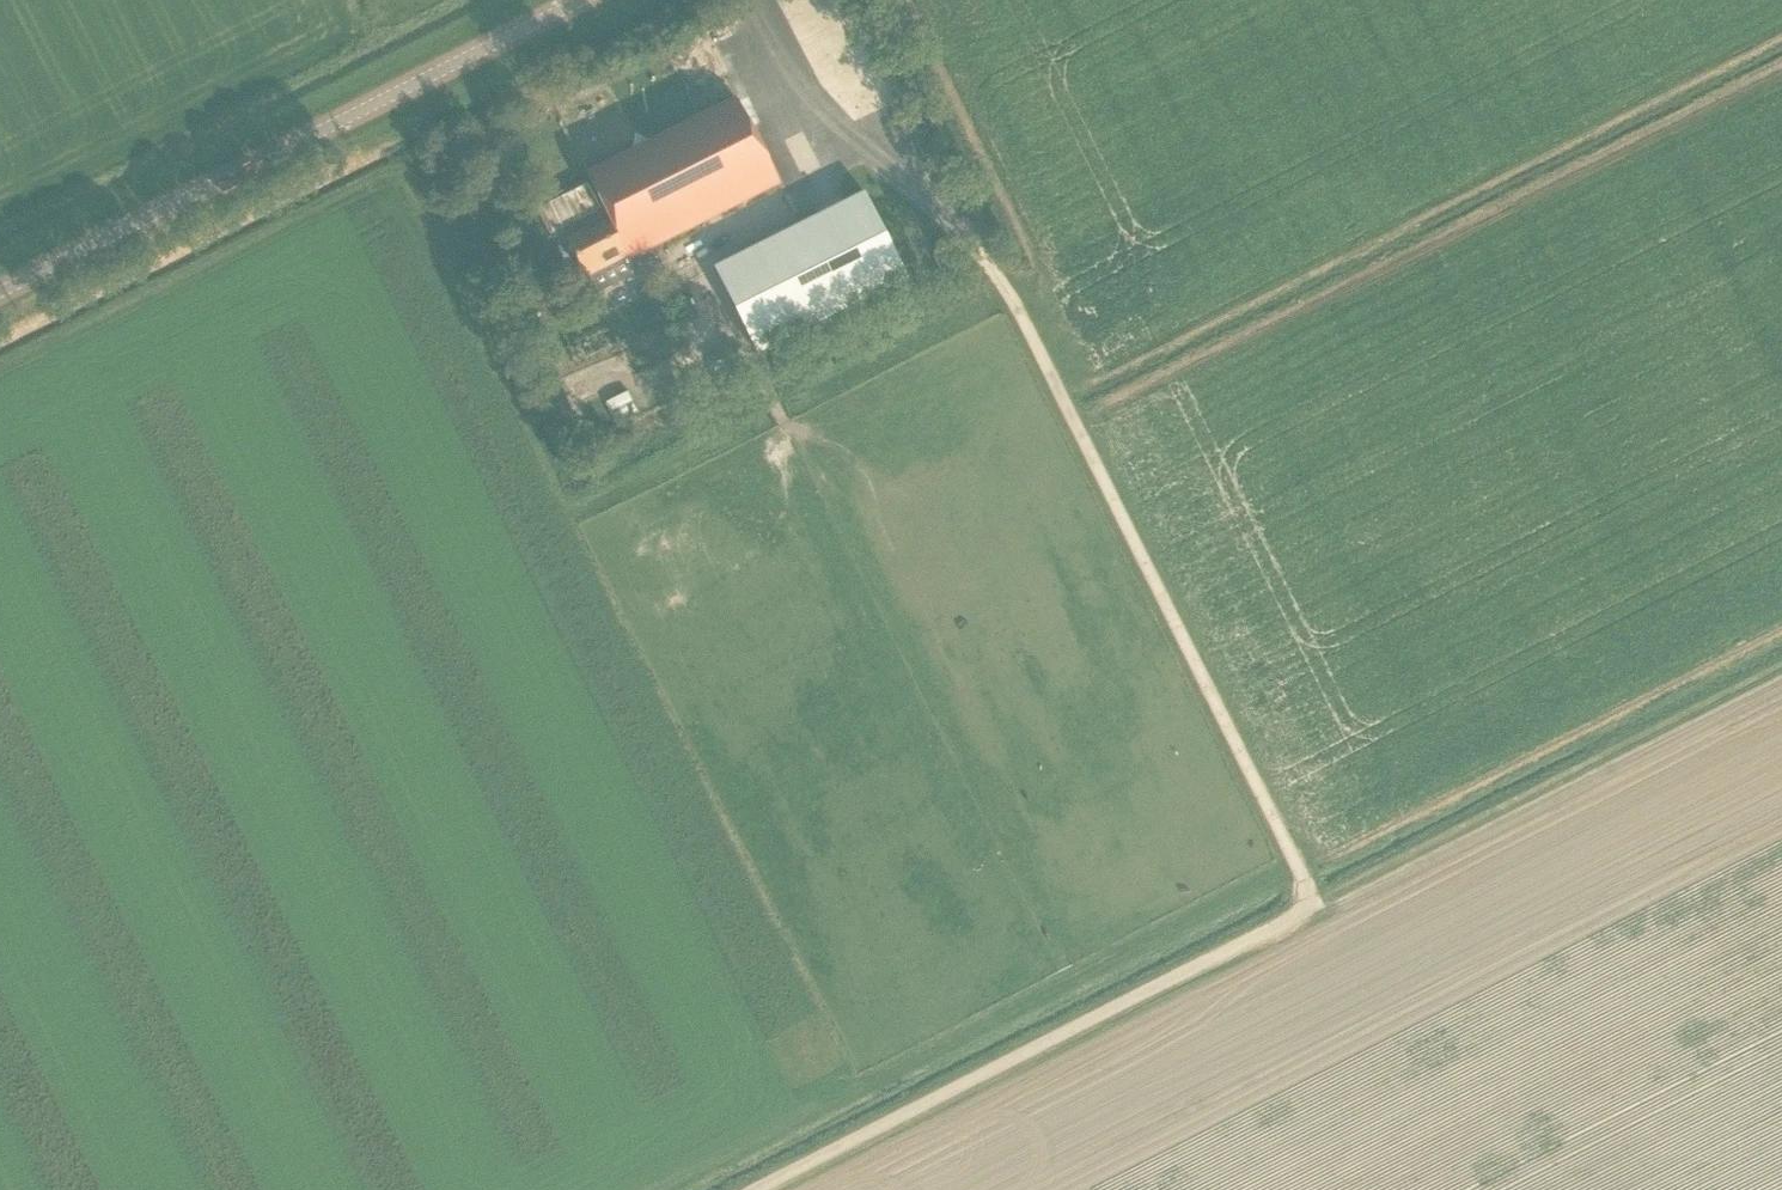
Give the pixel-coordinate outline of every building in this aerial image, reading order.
[(733,62),(727,42),(712,46),(718,66),(733,62)] [(617,219),(570,243),(587,277),(596,294),(637,274),(630,260),(780,184),(736,98),(594,171),(617,219)] [(762,124),(769,150),(779,147),(772,121),(762,124)] [(716,268),(759,355),(909,279),(866,193),(716,268)]
